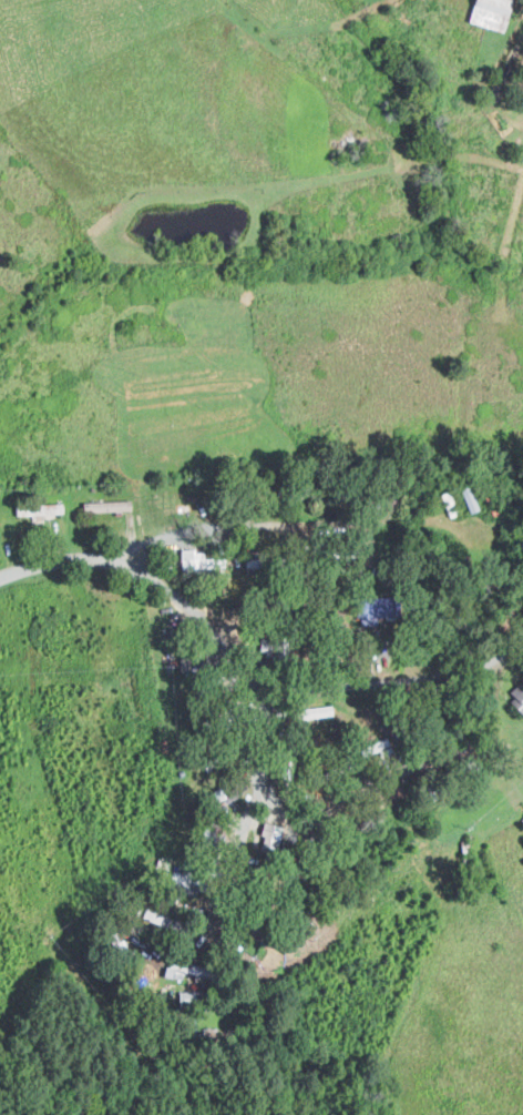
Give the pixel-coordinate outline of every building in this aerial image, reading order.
[(508,32),(516,0),(479,0),(473,24),(508,32)] [(472,514),(481,512),(474,487),(465,489),(472,514)] [(13,507),(61,504),(62,514),(14,517),(13,507)] [(511,693),(522,710),(522,684),(511,693)] [(186,971),(169,967),(167,975),(184,979),(186,971)]
